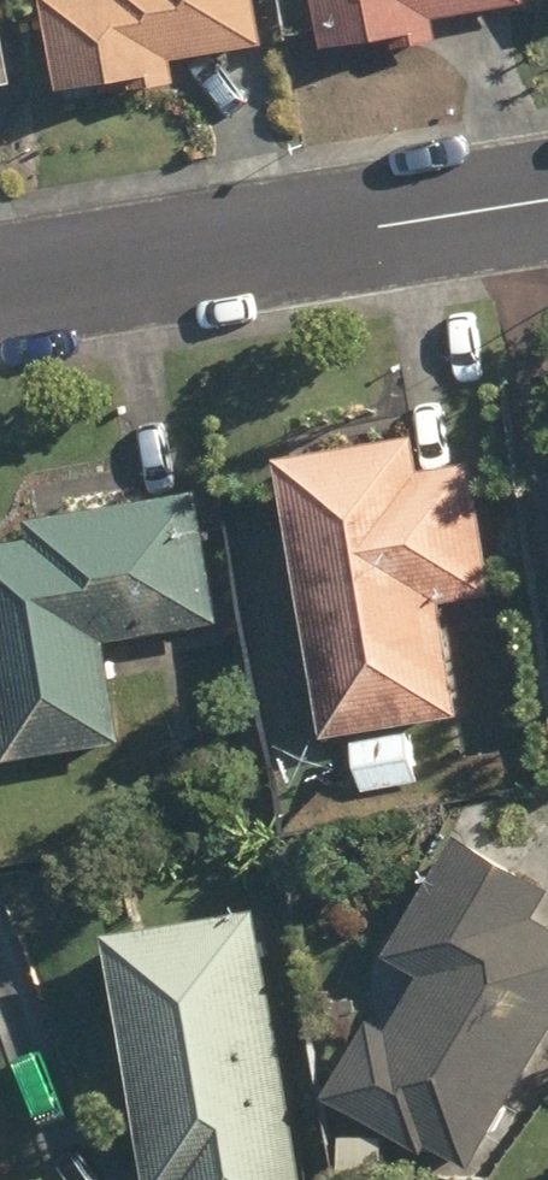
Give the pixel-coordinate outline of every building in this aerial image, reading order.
[(58,91),(123,78),(126,91),(173,81),(169,63),(261,43),(252,0),(40,0),(58,91)] [(388,47),(434,41),(432,16),(518,5),(517,0),(306,0),(313,44),(387,34),(388,47)] [(8,83),(0,33),(0,85),(8,83)] [(270,460),(321,739),(457,714),(438,605),(489,596),(466,463),(414,473),(406,436),(270,460)] [(116,741),(99,641),(213,623),(192,493),(21,522),(24,540),(0,544),(0,758),(116,741)] [(348,745),(356,791),(412,783),(405,737),(348,745)] [(470,1169),(547,1031),(547,928),(530,917),(543,894),(450,841),(382,957),(417,977),(383,1036),(362,1023),(319,1099),(417,1154),(423,1141),(470,1169)] [(249,909),(96,938),(142,1179),(301,1179),(249,909)]
